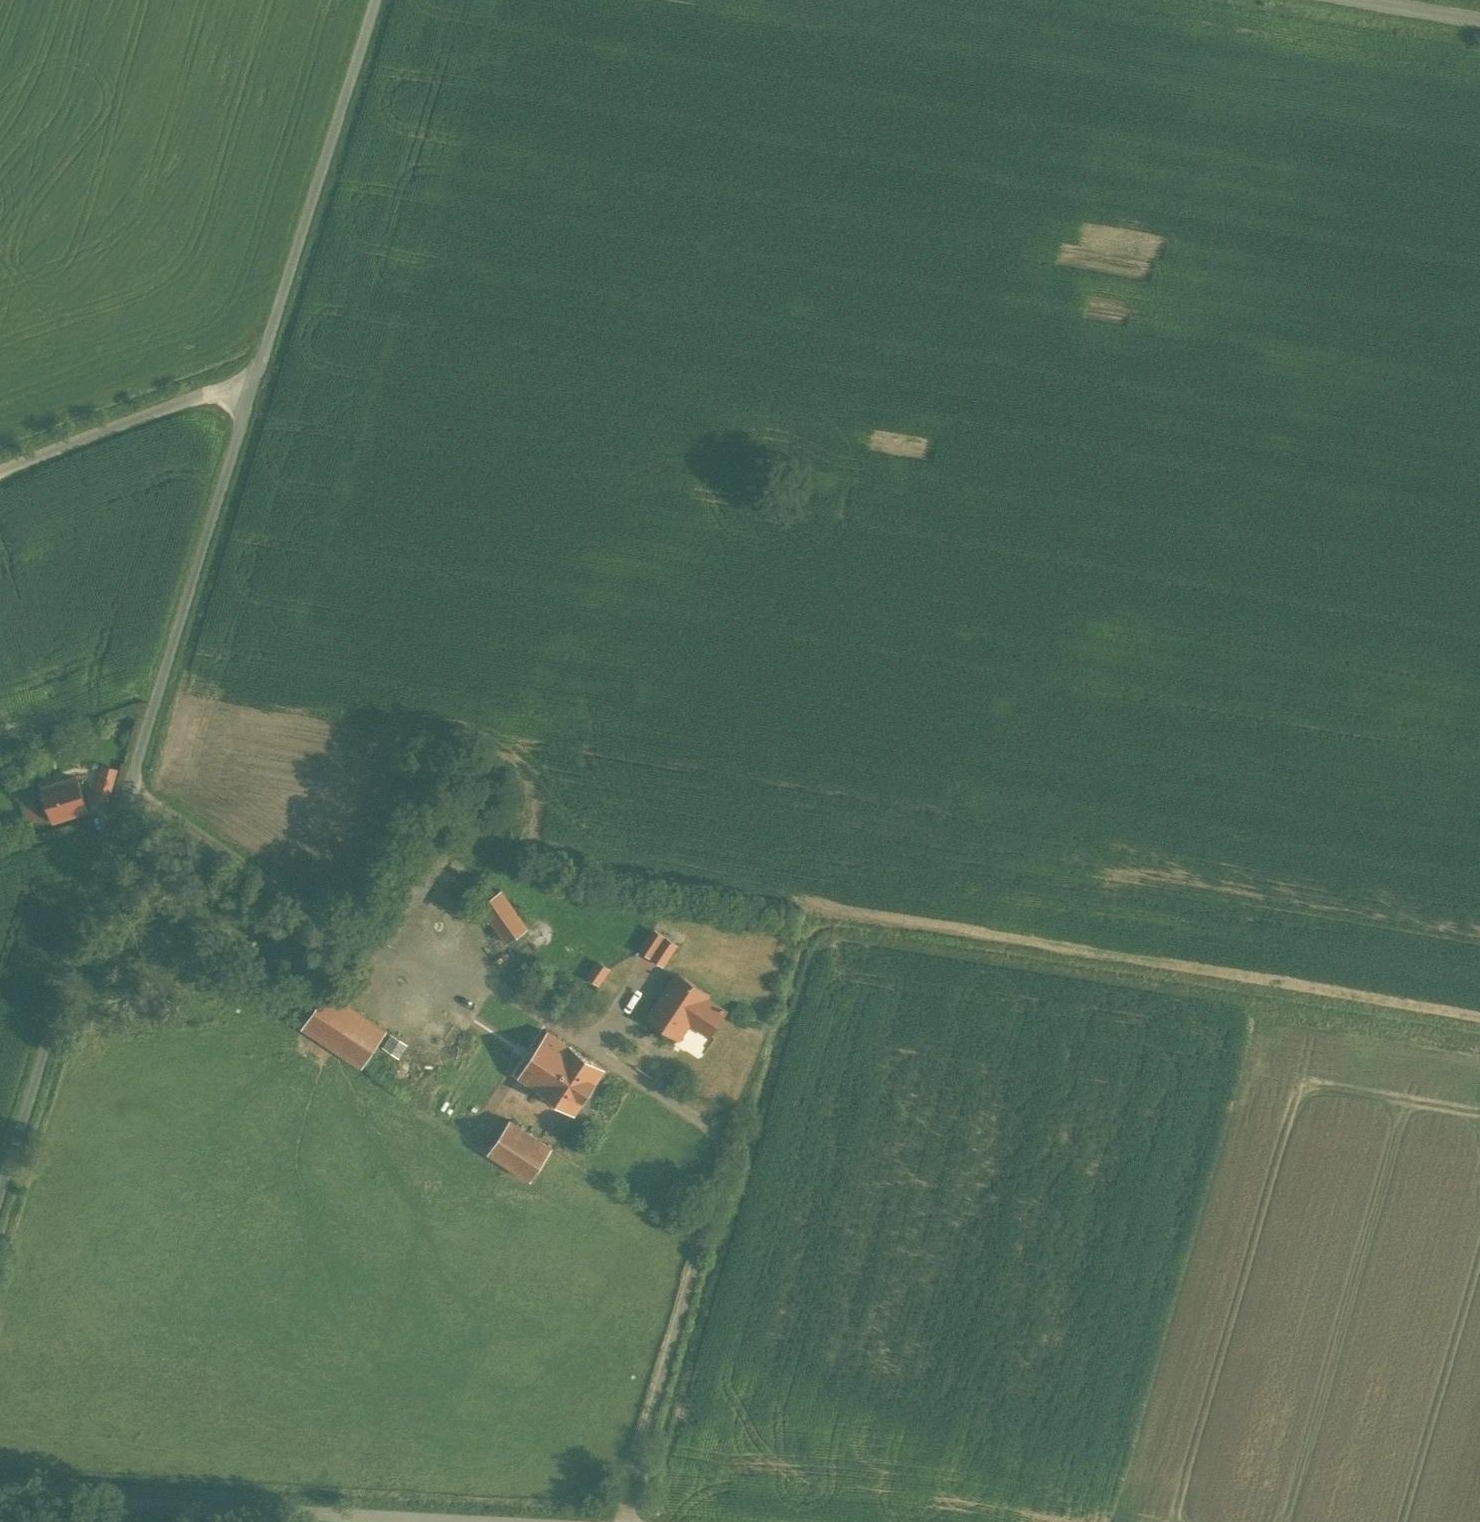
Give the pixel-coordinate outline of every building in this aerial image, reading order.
[(124,753),(108,748),(100,779),(116,783),(124,753)] [(78,770),(42,781),(54,818),(89,806),(78,770)] [(511,886),(487,902),(514,941),(537,925),(511,886)] [(683,928),(656,912),(644,931),(671,947),(683,928)] [(606,980),(618,964),(604,955),(593,971),(606,980)] [(715,988),(677,963),(645,1012),(680,1035),(691,1018),(713,1032),(730,1006),(711,994),(715,988)] [(394,1023),(333,983),(306,1022),(368,1061),(394,1023)] [(605,1068),(546,1029),(516,1074),(575,1113),(605,1068)] [(552,1141),(513,1115),(491,1149),(530,1174),(552,1141)]
